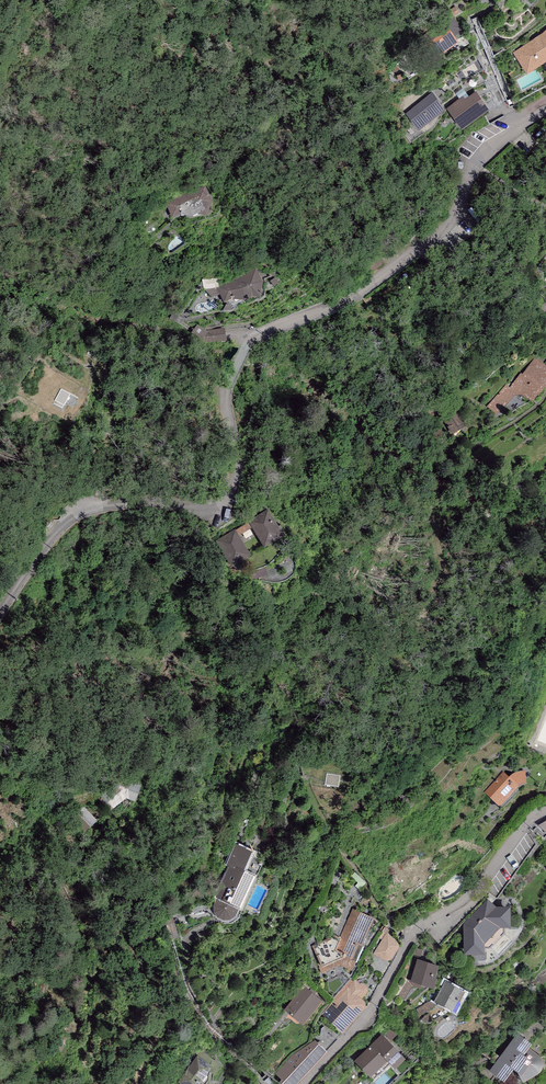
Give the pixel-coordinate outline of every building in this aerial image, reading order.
[(459,40),(444,19),(424,34),(439,55),(459,40)] [(513,52),(527,72),(545,59),(545,28),(541,32),(513,52)] [(463,96),(448,107),(462,126),(489,106),(477,90),(465,98),(463,96)] [(433,91),(407,114),(418,127),(444,105),(433,91)] [(206,186),(165,203),(172,218),(183,214),(190,217),(193,217),(195,216),(199,214),(202,214),(208,216),(212,199),(206,186)] [(257,269),(217,288),(224,302),(233,299),(245,300),(252,297),(260,298),(263,282),(257,269)] [(206,331),(197,326),(191,333),(204,343),(226,340),(225,329),(206,331)] [(534,357),(522,374),(521,373),(510,387),(506,384),(487,406),(496,415),(514,394),(515,396),(521,394),(532,402),(538,394),(539,395),(545,385),(545,366),(534,357)] [(458,410),(443,418),(453,434),(467,426),(458,410)] [(268,509),(248,521),(249,522),(252,527),(265,548),(284,536),(268,509)] [(249,522),(236,530),(239,535),(252,527),(249,522)] [(235,529),(216,540),(232,567),(251,556),(239,535),(236,530),(235,529)] [(503,772),(484,792),(499,807),(519,786),(518,785),(521,784),(526,783),(525,770),(522,770),(519,771),(515,772),(509,777),(503,772)] [(341,786),(342,776),(330,774),(328,785),(341,786)] [(141,785),(114,776),(103,803),(110,812),(126,798),(135,801),(141,785)] [(87,808),(74,819),(85,832),(98,821),(87,808)] [(530,837),(525,841),(530,848),(535,844),(530,837)] [(214,904),(213,907),(214,912),(217,916),(221,919),(226,920),(231,919),(235,916),(238,911),(255,875),(244,870),(252,851),(236,844),(226,865),(229,867),(221,883),(222,883),(215,901),(214,904)] [(488,898),(463,924),(464,956),(484,955),(484,948),(491,947),(505,932),(505,927),(510,927),(511,906),(496,907),(488,898)] [(335,936),(311,946),(321,974),(340,965),(352,970),(356,962),(351,960),(359,943),(362,945),(374,919),(353,909),(340,937),(335,936)] [(399,943),(386,933),(373,953),(387,960),(391,959),(399,947),(399,943)] [(439,966),(417,959),(410,982),(434,989),(437,979),(435,978),(439,966)] [(353,981),(351,979),(333,999),(334,1000),(321,1014),(342,1033),(368,1004),(360,997),(366,990),(355,980),(353,981)] [(465,991),(445,981),(434,1002),(456,1013),(461,1004),(459,1003),(465,991)] [(304,985),(284,1009),(302,1025),(322,1001),(304,985)] [(68,1013),(60,1019),(59,1020),(68,1032),(77,1025),(68,1013)] [(532,1043),(517,1033),(489,1070),(504,1081),(513,1069),(518,1073),(523,1082),(538,1074),(539,1073),(541,1071),(542,1067),(543,1065),(542,1062),(542,1060),(540,1058),(536,1053),(529,1048),(532,1043)] [(382,1034),(354,1061),(370,1077),(388,1061),(395,1068),(405,1058),(382,1034)] [(275,1073),(282,1080),(280,1082),(281,1083),(298,1083),(327,1052),(315,1040),(292,1055),(275,1073)] [(177,1083),(178,1083),(199,1083),(212,1068),(199,1057),(177,1083)]
